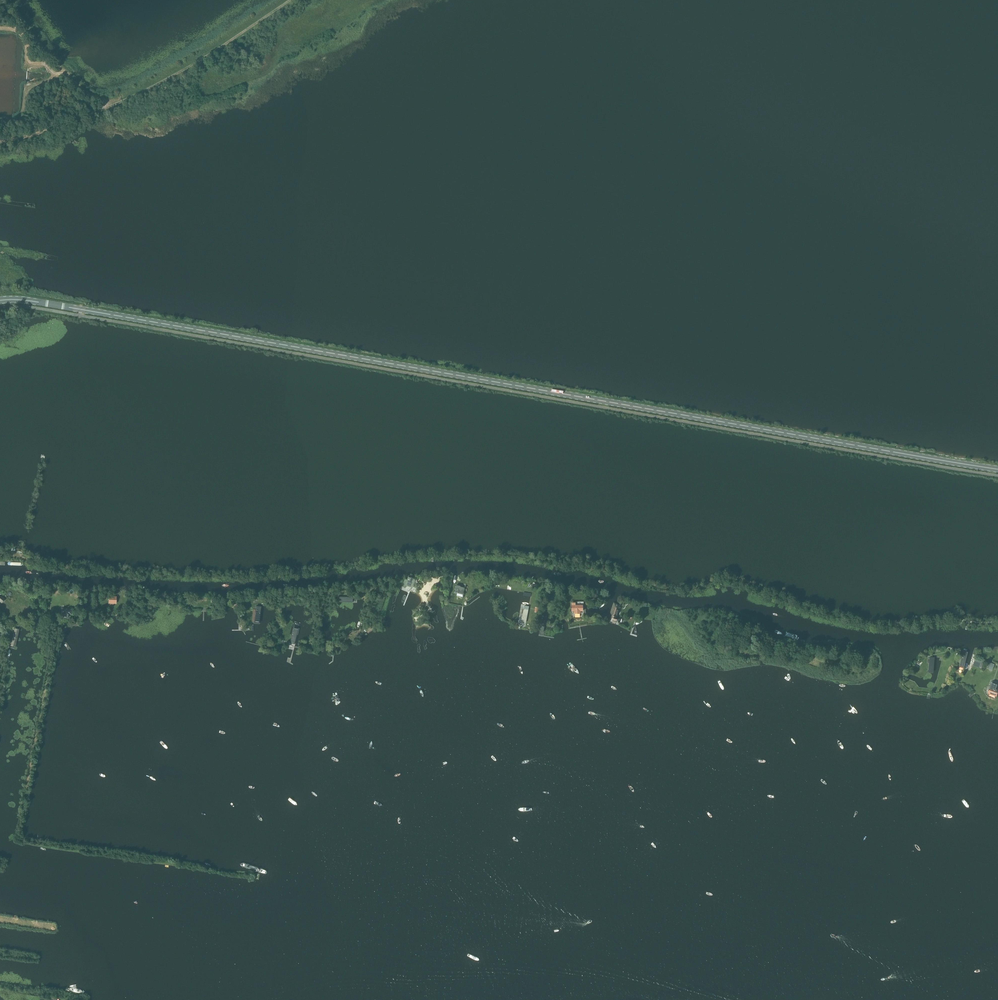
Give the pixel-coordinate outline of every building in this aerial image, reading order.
[(414,582),(415,580),(409,577),(408,580),(406,579),(403,586),(406,587),(406,586),(411,587),(411,586),(412,586),(413,583),(416,584),(416,583),(414,582)] [(464,593),(465,588),(459,587),(459,586),(457,585),(455,591),(458,592),(458,593),(459,593),(459,592),(464,593)] [(576,606),(576,603),(572,603),(572,612),(575,612),(575,614),(581,614),(581,612),(584,612),(584,606),(576,606)] [(620,609),(621,606),(614,604),(610,616),(613,617),(612,620),(619,623),(620,618),(617,617),(619,609),(620,609)] [(71,615),(72,610),(62,609),(62,613),(64,614),(64,617),(69,617),(69,614),(71,615)] [(298,628),(293,627),(290,643),(294,644),(298,628)] [(20,629),(15,628),(11,646),(16,647),(20,629)] [(968,652),(963,651),(959,667),(963,668),(968,652)] [(997,693),(997,689),(996,688),(997,685),(992,683),(988,694),(997,697),(997,693)]
